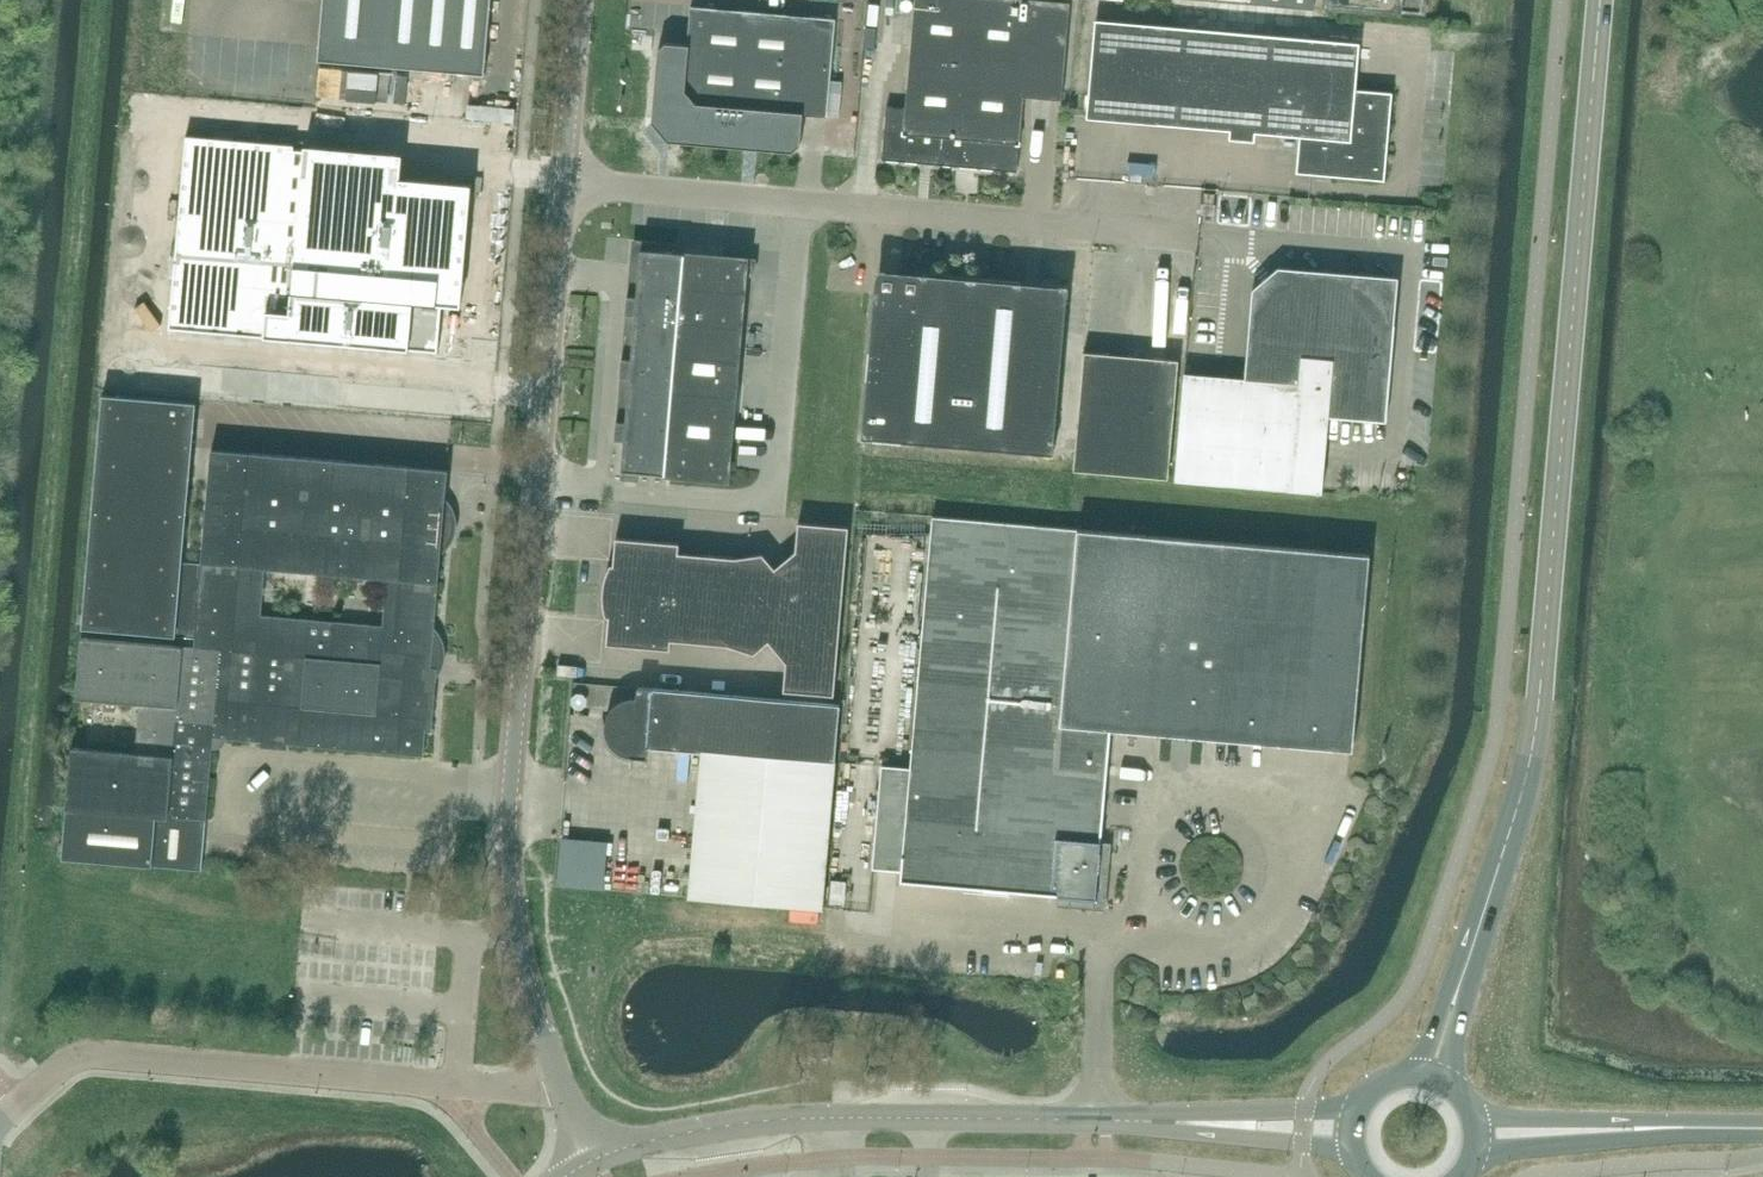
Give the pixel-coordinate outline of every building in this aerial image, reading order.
[(318,60),(485,74),(491,0),(324,0),(318,60)] [(1071,2),(1044,0),(915,0),(906,107),(887,106),(882,159),(920,163),(919,171),(920,172),(920,173),(921,174),(922,175),(924,176),(925,176),(926,176),(928,176),(929,175),(930,173),(931,172),(932,164),(1017,171),(1024,96),(1062,99),(1071,2)] [(1214,1),(1314,9),(1315,0),(1214,0),(1214,1)] [(1325,2),(1422,11),(1423,0),(1326,0),(1325,2)] [(827,117),(836,19),(691,7),(688,44),(666,43),(659,49),(652,122),(669,141),(745,148),(757,149),(793,152),(801,145),(803,114),(827,117)] [(1359,43),(1120,22),(1096,20),(1088,117),(1302,135),(1300,159),(1312,160),(1311,172),(1384,179),(1391,93),(1355,90),(1359,43)] [(229,57),(227,77),(241,78),(243,58),(229,57)] [(235,129),(240,100),(227,98),(223,127),(235,129)] [(186,134),(169,328),(438,352),(443,300),(437,300),(439,280),(464,282),(472,183),(389,176),(391,152),(305,145),(304,149),(294,149),(295,144),(186,134)] [(636,312),(633,344),(739,353),(746,274),(752,274),(753,261),(748,260),(748,258),(657,250),(657,244),(644,243),(643,249),(641,249),(637,298),(631,297),(630,311),(636,312)] [(1386,421),(1399,278),(1279,268),(1253,289),(1245,380),(1185,374),(1176,479),(1322,492),(1329,416),(1386,421)] [(1068,286),(1009,281),(924,273),(922,297),(875,293),(862,437),(1054,454),(1068,286)] [(630,374),(630,375),(737,385),(739,353),(633,344),(631,361),(626,360),(624,374),(630,374)] [(1179,360),(1107,353),(1084,351),(1074,470),(1168,478),(1179,360)] [(625,437),(622,470),(624,471),(623,476),(637,478),(638,472),(728,480),(737,385),(630,375),(626,423),(620,423),(619,436),(625,437)] [(202,563),(183,561),(197,402),(103,394),(83,627),(196,637),(195,647),(221,649),(213,737),(318,746),(423,755),(425,730),(431,731),(437,668),(430,667),(440,555),(446,497),(448,470),(212,450),(209,488),(215,488),(214,500),(208,499),(202,563)] [(1069,525),(928,512),(909,767),(882,765),(873,868),(901,870),(900,881),(1059,895),(1096,898),(1107,775),(1057,771),(1075,526),(1069,525)] [(844,577),(849,527),(799,522),(796,551),(816,574),(844,577)] [(1353,750),(1370,554),(1075,526),(1057,771),(1107,775),(1111,729),(1353,750)] [(675,596),(679,553),(679,543),(616,538),(611,590),(609,590),(675,596)] [(844,577),(816,574),(796,551),(775,568),(787,583),(785,606),(842,611),(844,577)] [(732,601),(736,558),(679,553),(675,596),(732,601)] [(787,583),(775,568),(763,554),(736,558),(732,601),(785,606),(787,583)] [(670,649),(671,640),(675,596),(609,590),(609,591),(611,591),(607,644),(670,649)] [(728,645),(732,601),(675,596),(671,640),(728,645)] [(783,629),(785,606),(732,601),(728,645),(754,653),(769,641),(783,629)] [(839,645),(842,611),(785,606),(783,629),(769,641),(786,662),(810,642),(839,645)] [(213,743),(213,737),(221,649),(195,647),(82,637),(76,698),(140,704),(136,753),(72,747),(67,808),(62,858),(202,871),(206,820),(213,743)] [(834,695),(839,645),(810,642),(786,662),(784,690),(834,695)] [(840,705),(638,687),(637,697),(632,697),(627,698),(622,699),(617,702),(613,705),(610,709),(608,712),(607,714),(606,717),(606,718),(605,721),(605,724),(605,728),(605,732),(606,737),(608,741),(610,744),(613,747),(616,750),(619,752),(622,754),(625,755),(629,756),(633,756),(647,758),(648,747),(702,752),(693,859),(690,896),(823,908),(840,705)] [(831,1058),(833,1042),(815,1040),(813,1056),(831,1058)]
